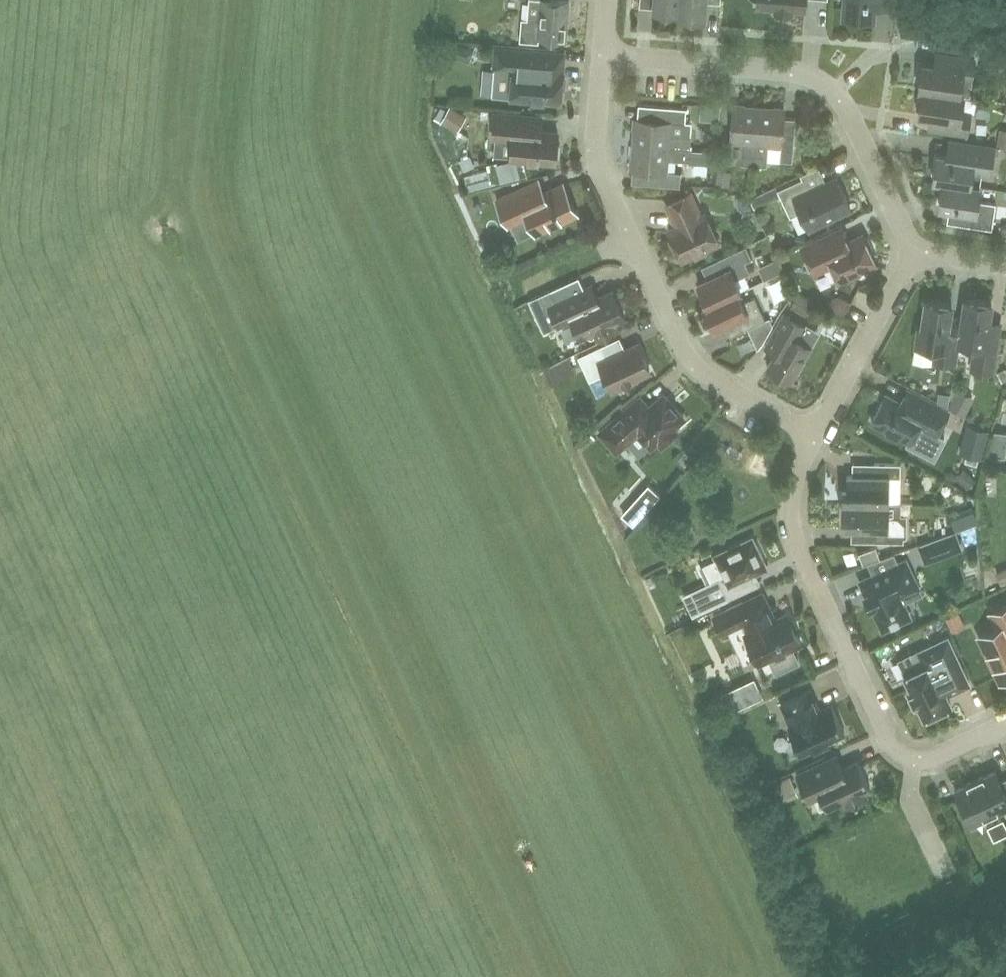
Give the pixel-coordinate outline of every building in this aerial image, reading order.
[(526,17),(521,16),(519,40),(538,41),(539,36),(565,38),(568,0),(528,0),(526,17)] [(678,15),(680,0),(654,0),(653,9),(678,11),(678,15)] [(678,15),(704,17),(706,0),(680,0),(678,15)] [(805,8),(805,0),(757,0),(757,4),(775,5),(775,9),(792,11),(792,7),(805,8)] [(843,15),(873,18),(874,0),(844,0),(843,15)] [(473,48),(452,41),(448,53),(469,60),(473,48)] [(562,74),(562,71),(563,53),(495,48),(494,67),(512,68),(511,79),(516,79),(515,97),(560,101),(561,91),(564,88),(565,77),(562,74)] [(918,88),(964,95),(964,94),(960,94),(962,79),(971,80),(975,58),(954,55),(953,67),(922,62),(918,88)] [(962,111),(964,95),(918,88),(918,89),(922,89),(918,114),(930,116),(928,128),(967,134),(971,112),(962,111)] [(632,143),(689,148),(691,123),(685,122),(686,107),(656,105),(655,119),(635,118),(632,143)] [(753,164),(758,107),(733,105),(730,141),(742,142),(740,163),(753,164)] [(449,106),(440,120),(454,128),(462,115),(449,106)] [(758,107),(753,164),(766,166),(768,144),(780,145),(779,160),(792,161),(794,140),(781,139),(784,109),(758,107)] [(492,136),(496,137),(511,138),(510,157),(554,161),(555,158),(558,156),(559,144),(556,141),(557,131),(539,130),(541,115),(494,111),(492,136)] [(1000,127),(997,143),(1005,144),(1005,128),(1000,127)] [(933,179),(980,186),(970,184),(972,171),(990,174),(994,146),(945,139),(943,154),(937,153),(933,179)] [(681,172),(666,171),(667,159),(688,161),(689,148),(632,143),(630,169),(651,170),(650,184),(680,186),(681,172)] [(733,170),(719,168),(717,184),(730,186),(733,170)] [(835,177),(825,182),(809,189),(803,177),(777,189),(790,216),(800,211),(808,227),(850,208),(835,177)] [(508,224),(511,223),(527,215),(534,231),(575,212),(562,184),(542,193),(536,179),(496,198),(508,224)] [(992,229),(996,203),(978,200),(980,186),(933,179),(933,180),(943,181),(939,206),(968,211),(966,225),(992,229)] [(668,229),(681,258),(717,241),(703,212),(699,215),(688,192),(666,203),(676,225),(668,229)] [(831,265),(838,279),(875,262),(869,249),(872,246),(868,237),(863,237),(862,234),(846,242),(840,229),(822,238),(801,247),(813,273),(831,265)] [(704,306),(740,289),(735,279),(749,272),(744,261),(751,258),(745,245),(717,258),(723,271),(697,283),(699,287),(697,290),(700,298),(704,298),(707,304),(703,306),(704,306)] [(530,298),(535,310),(542,324),(549,326),(556,323),(558,325),(572,318),(580,336),(594,329),(598,337),(613,329),(610,322),(624,316),(620,309),(623,306),(619,297),(615,296),(612,290),(597,296),(591,284),(555,300),(550,289),(530,298)] [(704,306),(707,313),(705,316),(708,324),(712,324),(714,328),(740,316),(746,328),(764,319),(754,296),(741,302),(736,292),(740,290),(740,289),(704,306)] [(830,309),(844,317),(854,301),(840,293),(830,309)] [(790,306),(803,312),(809,301),(797,294),(790,306)] [(965,299),(961,320),(959,339),(957,346),(973,349),(970,369),(993,373),(1000,322),(988,320),(991,303),(965,299)] [(957,346),(959,339),(961,320),(949,318),(951,305),(925,301),(921,327),(918,327),(915,344),(934,347),(932,359),(955,363),(957,346)] [(790,381),(814,337),(801,330),(804,324),(783,312),(764,346),(775,352),(766,367),(790,381)] [(637,343),(625,349),(605,358),(599,345),(577,355),(596,397),(635,379),(634,376),(649,369),(637,343)] [(923,453),(932,434),(935,436),(948,411),(906,390),(900,402),(885,394),(870,420),(908,440),(906,444),(923,453)] [(683,417),(666,398),(662,394),(649,405),(640,394),(598,431),(615,451),(637,432),(641,436),(647,431),(660,446),(677,432),(672,427),(683,417)] [(989,431),(969,425),(961,452),(981,458),(989,431)] [(691,457),(684,450),(676,457),(684,464),(691,457)] [(841,502),(899,503),(900,464),(873,463),(873,476),(846,475),(846,489),(841,489),(841,502)] [(633,524),(660,494),(648,483),(621,513),(633,524)] [(903,542),(903,524),(897,517),(888,517),(888,503),(899,503),(841,502),(841,515),(845,515),(845,528),(871,529),(872,541),(903,542)] [(949,514),(950,518),(955,530),(978,521),(972,506),(949,514)] [(919,545),(926,561),(959,548),(952,531),(919,545)] [(765,567),(762,562),(763,558),(757,545),(754,544),(751,538),(715,556),(724,575),(706,584),(716,604),(742,591),(737,581),(765,567)] [(875,547),(858,553),(862,564),(879,558),(875,547)] [(872,607),(883,630),(910,617),(903,602),(910,599),(907,592),(918,587),(905,560),(860,581),(866,595),(864,596),(870,609),(872,607)] [(797,662),(791,647),(800,643),(796,633),(797,629),(792,619),(788,618),(786,614),(773,620),(769,614),(771,613),(761,593),(713,616),(721,633),(744,623),(748,632),(744,634),(758,663),(773,656),(780,670),(797,662)] [(991,612),(998,627),(979,635),(1000,680),(1005,678),(1005,605),(991,612)] [(962,610),(949,616),(956,631),(969,625),(962,610)] [(969,684),(962,669),(948,637),(918,651),(925,666),(904,675),(912,691),(908,693),(915,707),(918,705),(924,717),(951,704),(947,695),(969,684)] [(801,753),(845,733),(831,705),(817,712),(807,691),(809,690),(809,689),(781,702),(791,724),(788,725),(801,753)] [(843,768),(838,757),(837,755),(796,774),(809,801),(821,795),(827,808),(844,800),(847,806),(867,797),(864,790),(870,787),(858,761),(843,768)] [(991,814),(1005,807),(1005,780),(1001,783),(995,770),(975,780),(991,814)] [(991,814),(975,780),(955,790),(971,823),(991,814)] [(995,823),(1002,837),(1005,835),(1005,825),(1003,819),(995,823)] [(1002,837),(995,823),(987,827),(994,840),(1002,837)]
